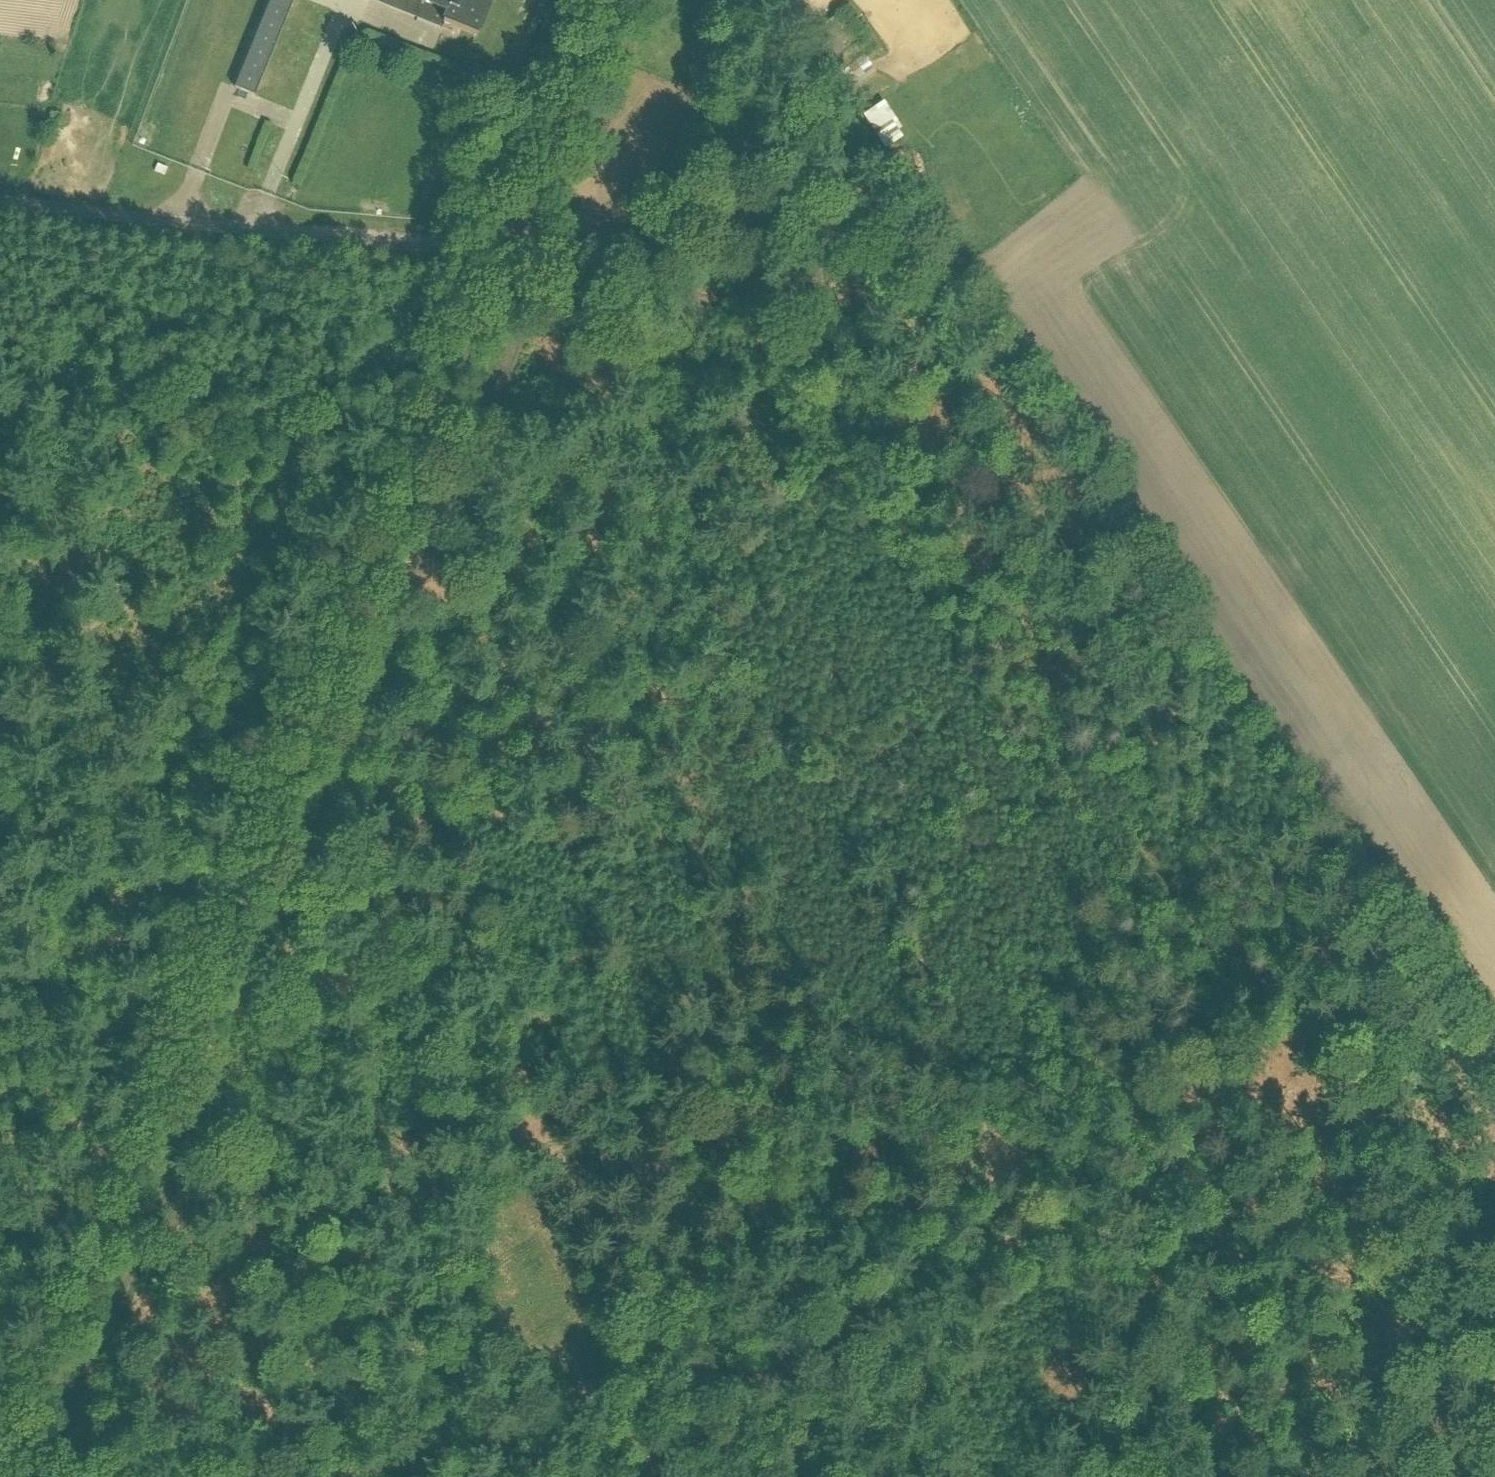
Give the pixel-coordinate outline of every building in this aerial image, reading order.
[(294,0),(270,0),(234,88),(254,97),(294,0)] [(441,28),(443,21),(477,35),(492,0),(371,0),(441,28)] [(883,81),(869,61),(866,56),(875,50),(866,38),(845,9),(818,29),(838,57),(847,69),(848,69),(866,93),(883,81)] [(883,146),(900,135),(874,95),(857,106),(883,146)]
